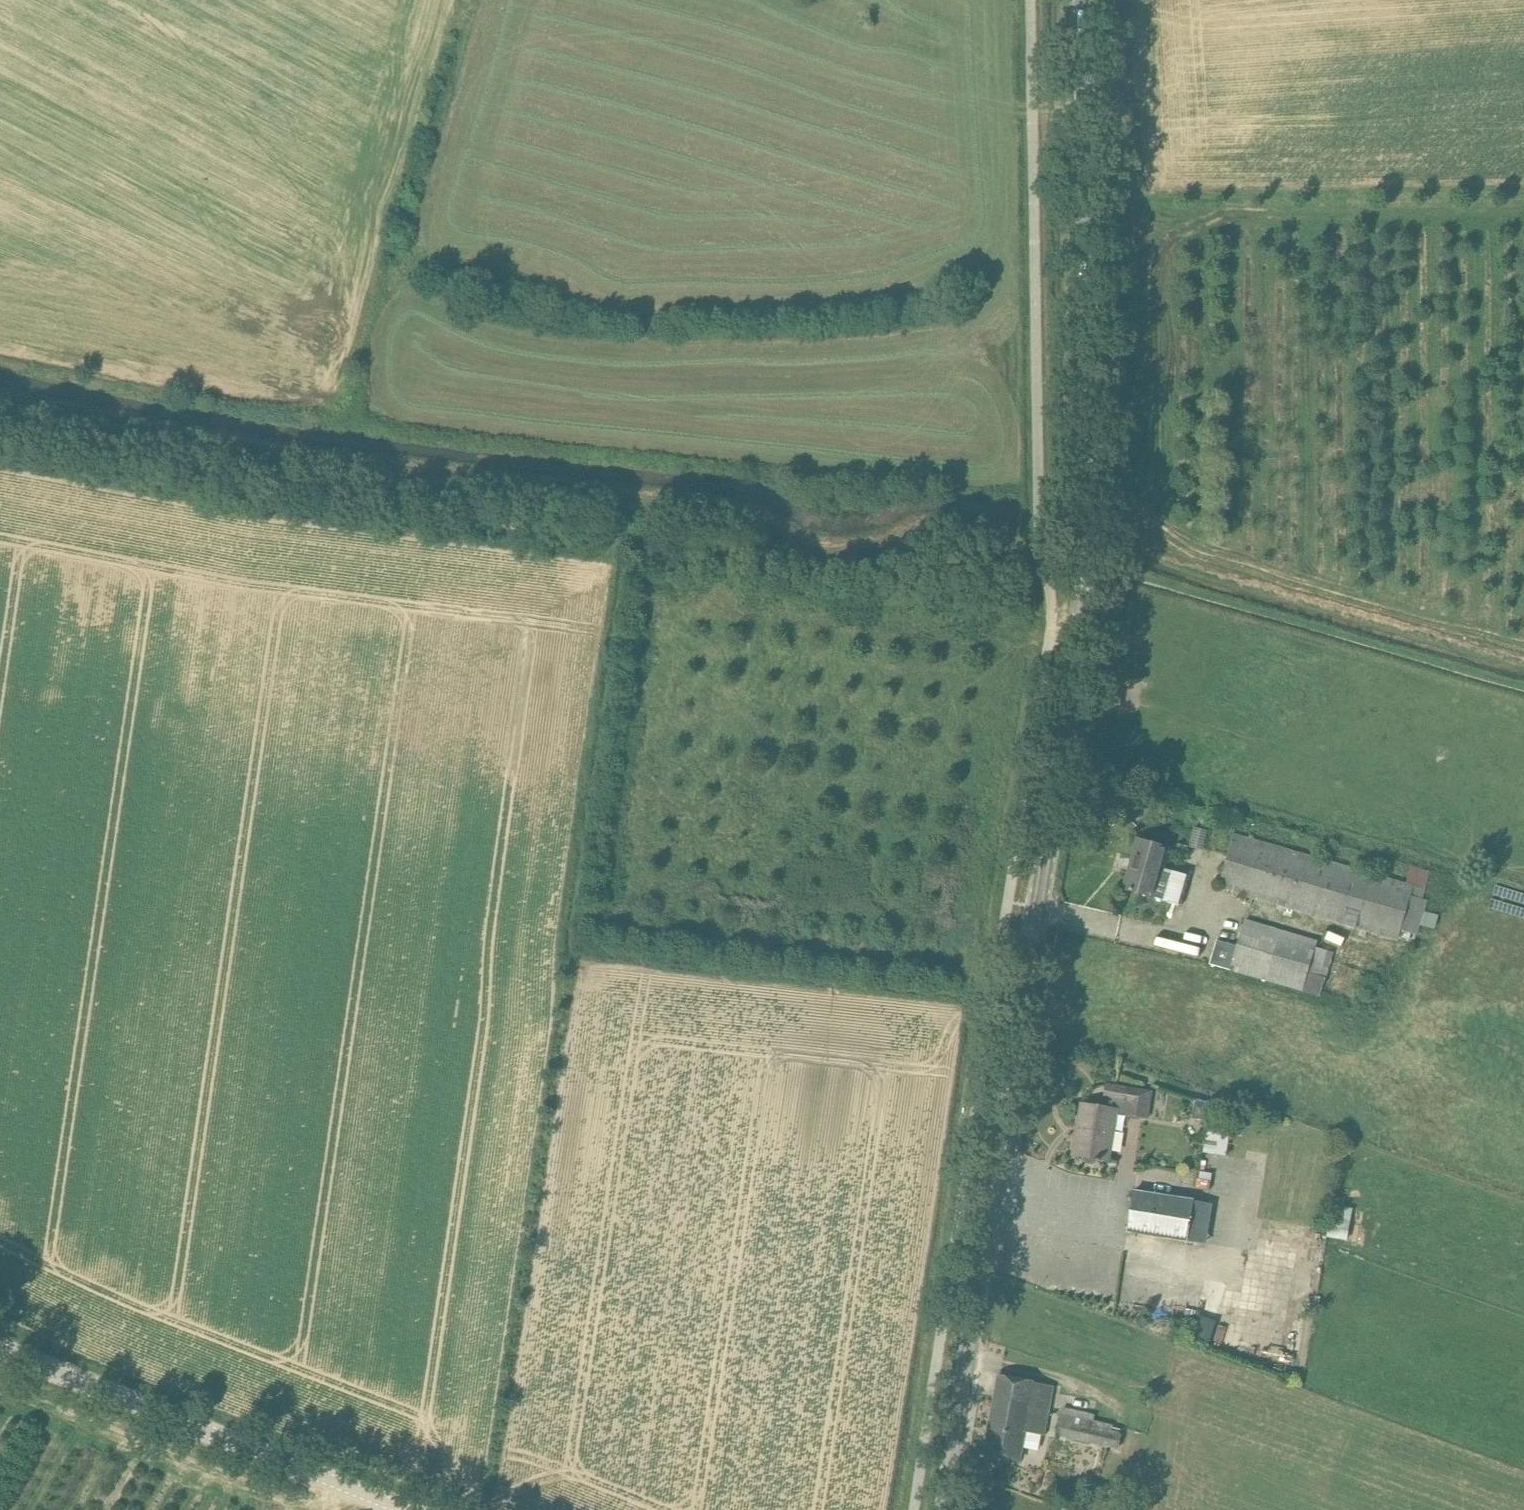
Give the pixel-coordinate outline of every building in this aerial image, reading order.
[(1414,885),(1235,833),(1219,889),(1398,941),(1401,930),(1418,935),(1428,901),(1423,899),(1426,891),(1414,887),(1414,885)] [(1139,840),(1125,889),(1144,895),(1155,898),(1181,905),(1190,876),(1163,869),(1169,848),(1158,845),(1139,840)] [(1319,941),(1281,931),(1245,921),(1238,945),(1218,940),(1211,964),(1305,991),(1311,973),(1327,978),(1335,952),(1317,947),(1319,941)] [(1148,1120),(1153,1092),(1108,1084),(1106,1098),(1107,1098),(1105,1108),(1083,1104),(1074,1155),(1109,1160),(1116,1115),(1148,1120)] [(1209,1130),(1207,1151),(1266,1156),(1268,1135),(1209,1130)] [(1194,1202),(1194,1201),(1135,1191),(1128,1231),(1188,1240),(1207,1244),(1213,1204),(1194,1202)] [(1334,1237),(1350,1237),(1352,1206),(1335,1205),(1334,1237)] [(1249,1355),(1256,1331),(1201,1315),(1194,1340),(1249,1355)] [(1051,1386),(1020,1380),(1000,1376),(986,1455),(1020,1461),(1025,1432),(1044,1435),(1049,1410),(1047,1410),(1051,1386)] [(1096,1415),(1064,1407),(1057,1435),(1109,1448),(1109,1447),(1120,1449),(1124,1434),(1116,1432),(1117,1429),(1115,1429),(1115,1426),(1094,1421),(1096,1415)]
